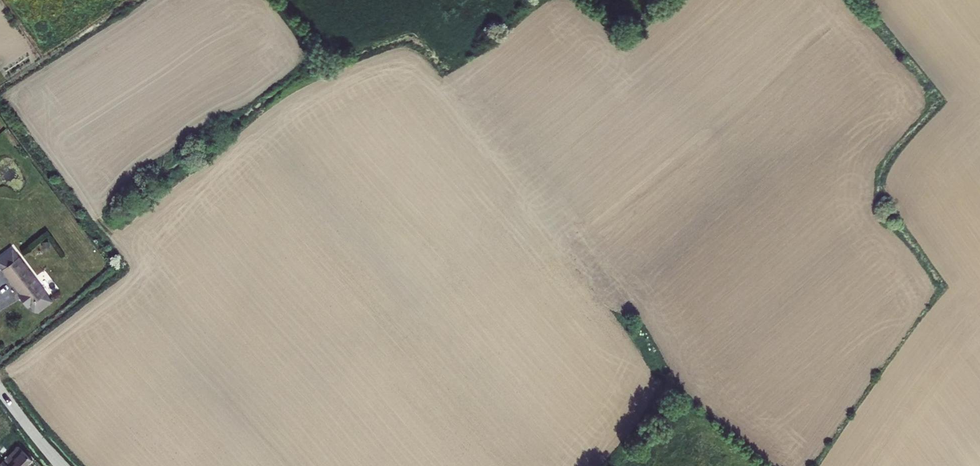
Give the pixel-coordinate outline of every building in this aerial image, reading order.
[(18,317),(21,315),(26,321),(29,321),(42,311),(36,303),(36,302),(2,259),(0,260),(0,290),(14,307),(12,308),(18,317)]
